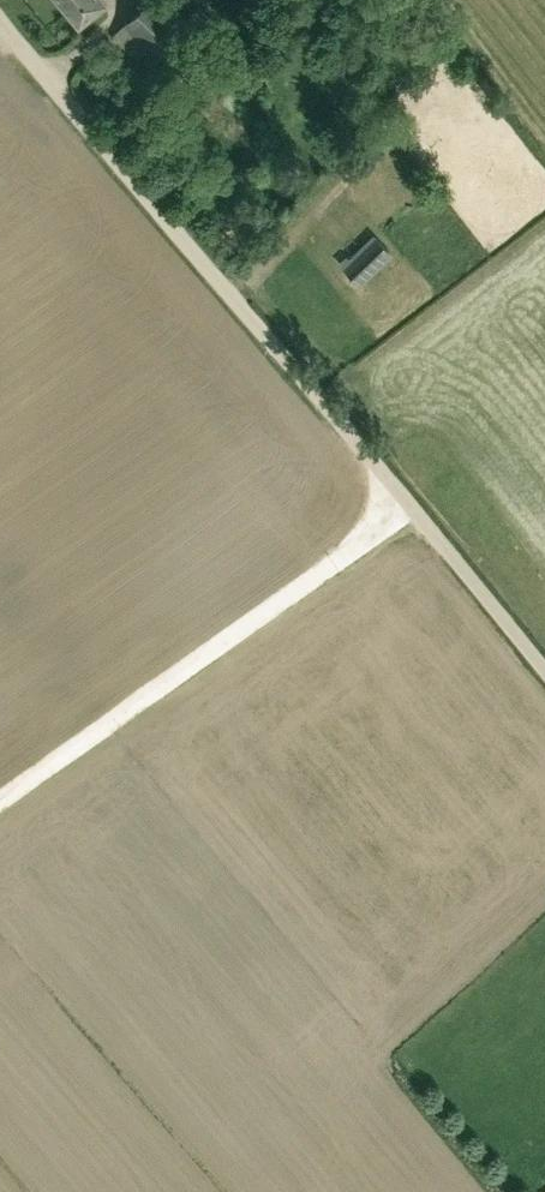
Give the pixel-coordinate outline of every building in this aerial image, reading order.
[(79,21),(104,0),(61,0),(79,21)] [(215,23),(199,5),(187,15),(172,0),(149,0),(123,26),(145,48),(154,55),(158,53),(162,50),(176,63),(215,23)] [(171,94),(183,79),(172,71),(159,86),(171,94)] [(382,231),(349,264),(368,283),(401,250),(382,231)]
